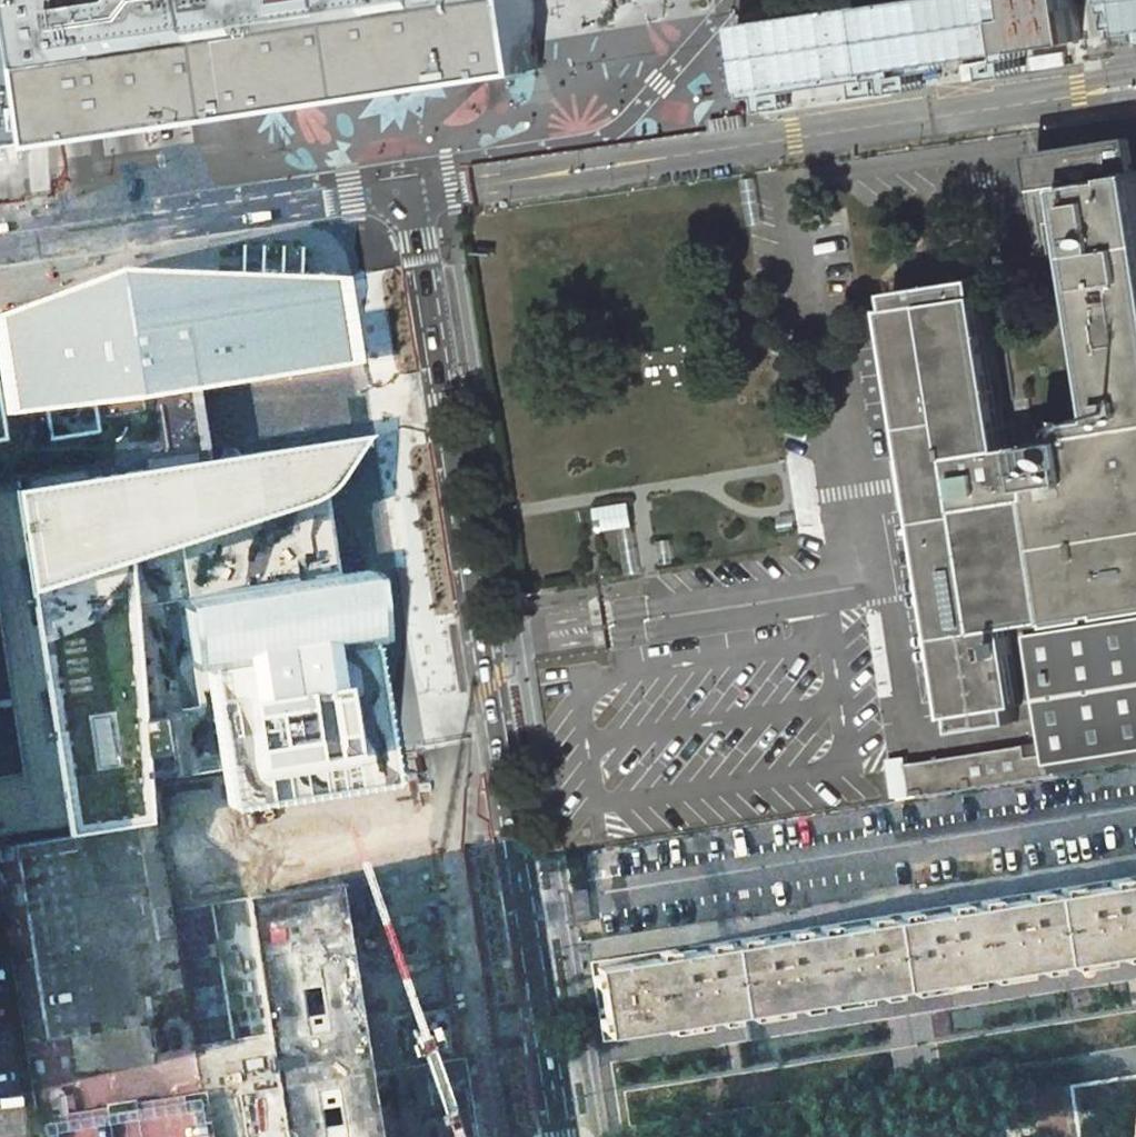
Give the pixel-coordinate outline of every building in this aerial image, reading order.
[(2,146),(60,137),(40,0),(0,0),(0,146),(2,146)] [(548,59),(546,40),(540,0),(40,0),(60,137),(140,125),(459,72),(527,61),(548,59)] [(1040,151),(1047,187),(1050,186),(1059,238),(1071,236),(1072,250),(1086,248),(1114,414),(1079,420),(1081,435),(1135,427),(1135,136),(1040,151)] [(40,485),(217,457),(205,384),(366,360),(350,272),(155,263),(61,298),(0,321),(0,491),(40,485)] [(1081,435),(1013,445),(985,276),(895,289),(897,305),(892,306),(958,719),(966,729),(1042,719),(1029,631),(1135,616),(1135,427),(1081,435)] [(243,767),(248,799),(402,774),(378,636),(395,633),(383,553),(339,560),(330,497),(351,486),(386,431),(217,457),(40,485),(55,590),(44,593),(80,832),(163,820),(160,758),(180,755),(184,775),(198,773),(243,767)] [(1029,631),(1042,719),(1044,739),(964,753),(908,763),(914,799),(1135,763),(1135,616),(1029,631)] [(596,967),(607,1035),(1135,951),(1135,882),(596,967)] [(464,1055),(370,1068),(344,884),(249,898),(276,1089),(241,1094),(248,1136),(477,1136),(464,1055)] [(148,887),(108,891),(113,948),(153,945),(148,887)] [(60,1076),(98,1073),(96,1044),(58,1047),(60,1076)] [(1069,1086),(1077,1136),(1135,1136),(1135,1075),(1069,1086)] [(37,1119),(40,1136),(215,1136),(208,1091),(203,1092),(37,1119)]
